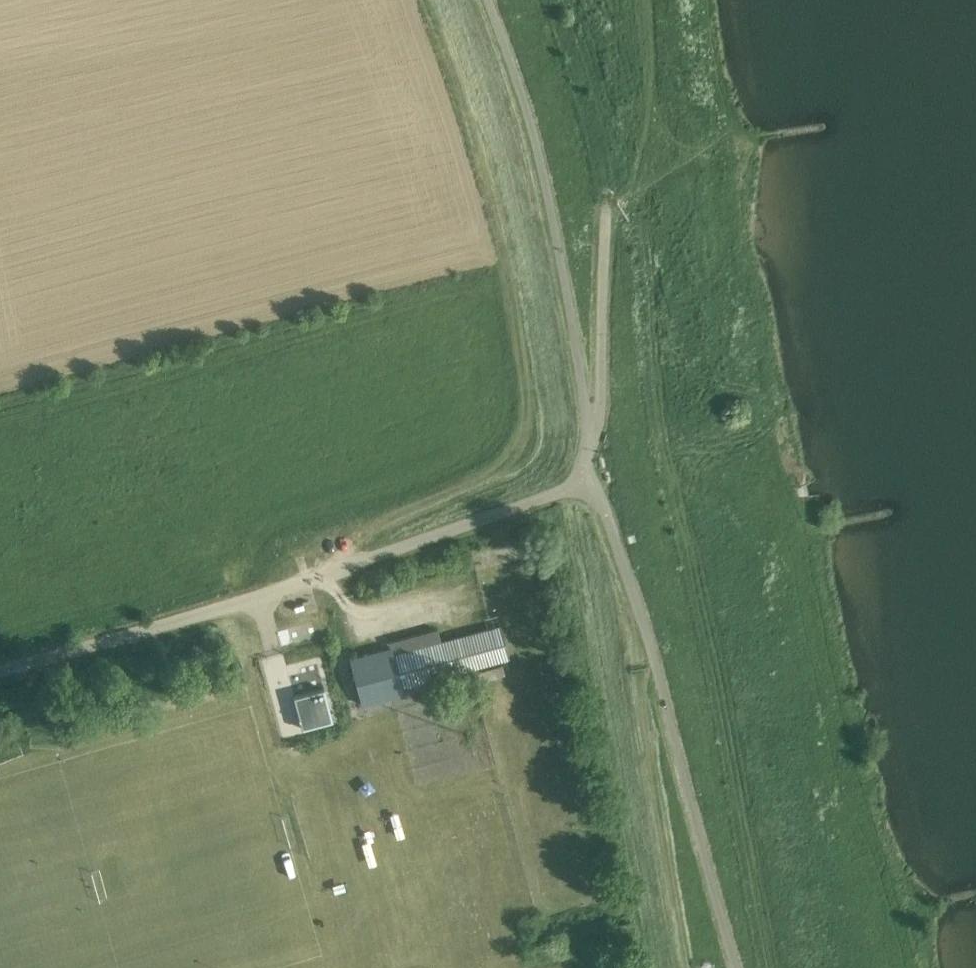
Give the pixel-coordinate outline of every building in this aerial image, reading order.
[(469,667),(510,656),(501,625),(441,641),(438,628),(388,642),(390,647),(350,658),(363,704),(404,693),(402,686),(469,667)] [(332,720),(324,688),(294,696),(302,728),(332,720)]
